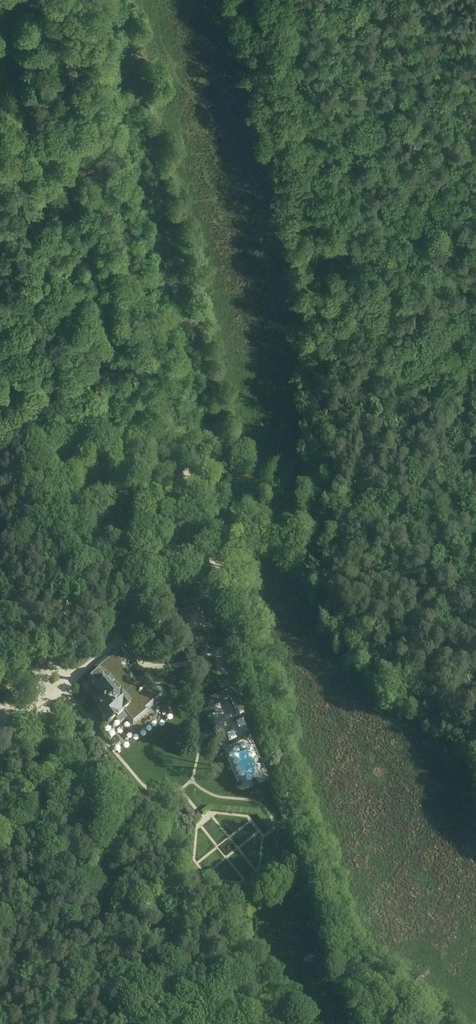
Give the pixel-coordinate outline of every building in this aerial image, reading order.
[(198,607),(180,613),(185,631),(203,625),(198,607)] [(107,618),(103,622),(110,630),(115,624),(107,618)] [(87,682),(81,686),(95,703),(100,709),(99,710),(103,715),(102,716),(102,718),(104,720),(106,720),(106,721),(107,721),(109,719),(109,718),(109,717),(113,721),(116,718),(119,722),(123,722),(127,719),(134,726),(152,711),(151,709),(167,696),(157,686),(158,685),(156,682),(155,681),(154,680),(153,679),(146,671),(136,679),(126,667),(128,665),(118,653),(117,652),(115,650),(94,668),(97,672),(86,680),(87,682)] [(234,688),(221,693),(225,702),(229,700),(236,715),(244,712),(234,688)] [(242,744),(240,738),(230,741),(232,747),(242,744)]
